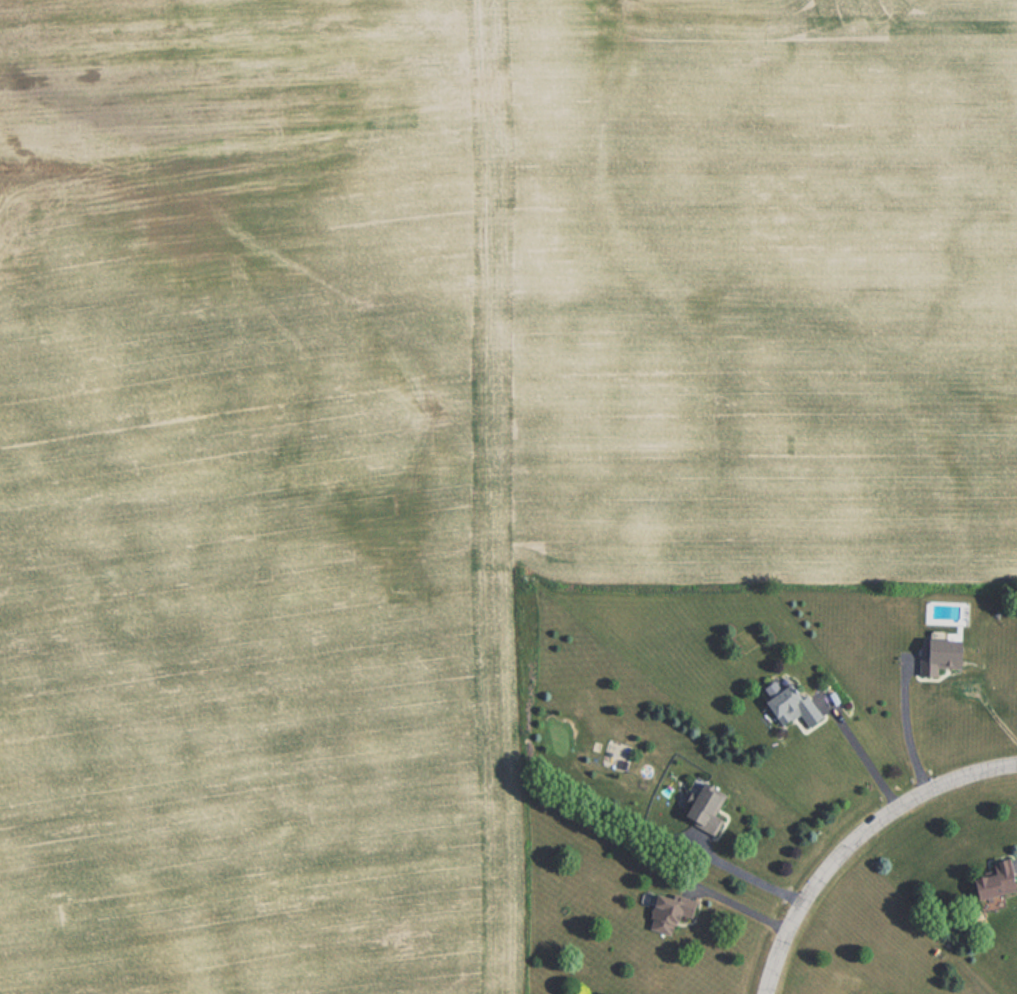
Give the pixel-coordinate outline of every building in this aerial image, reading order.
[(934,669),(961,669),(961,639),(914,639),(914,677),(934,677),(934,669)] [(795,715),(804,729),(821,718),(804,693),(797,698),(787,682),(759,700),(777,727),(795,715)] [(675,819),(708,832),(723,792),(691,779),(675,819)] [(967,861),(967,894),(1016,894),(1016,861),(967,861)]
